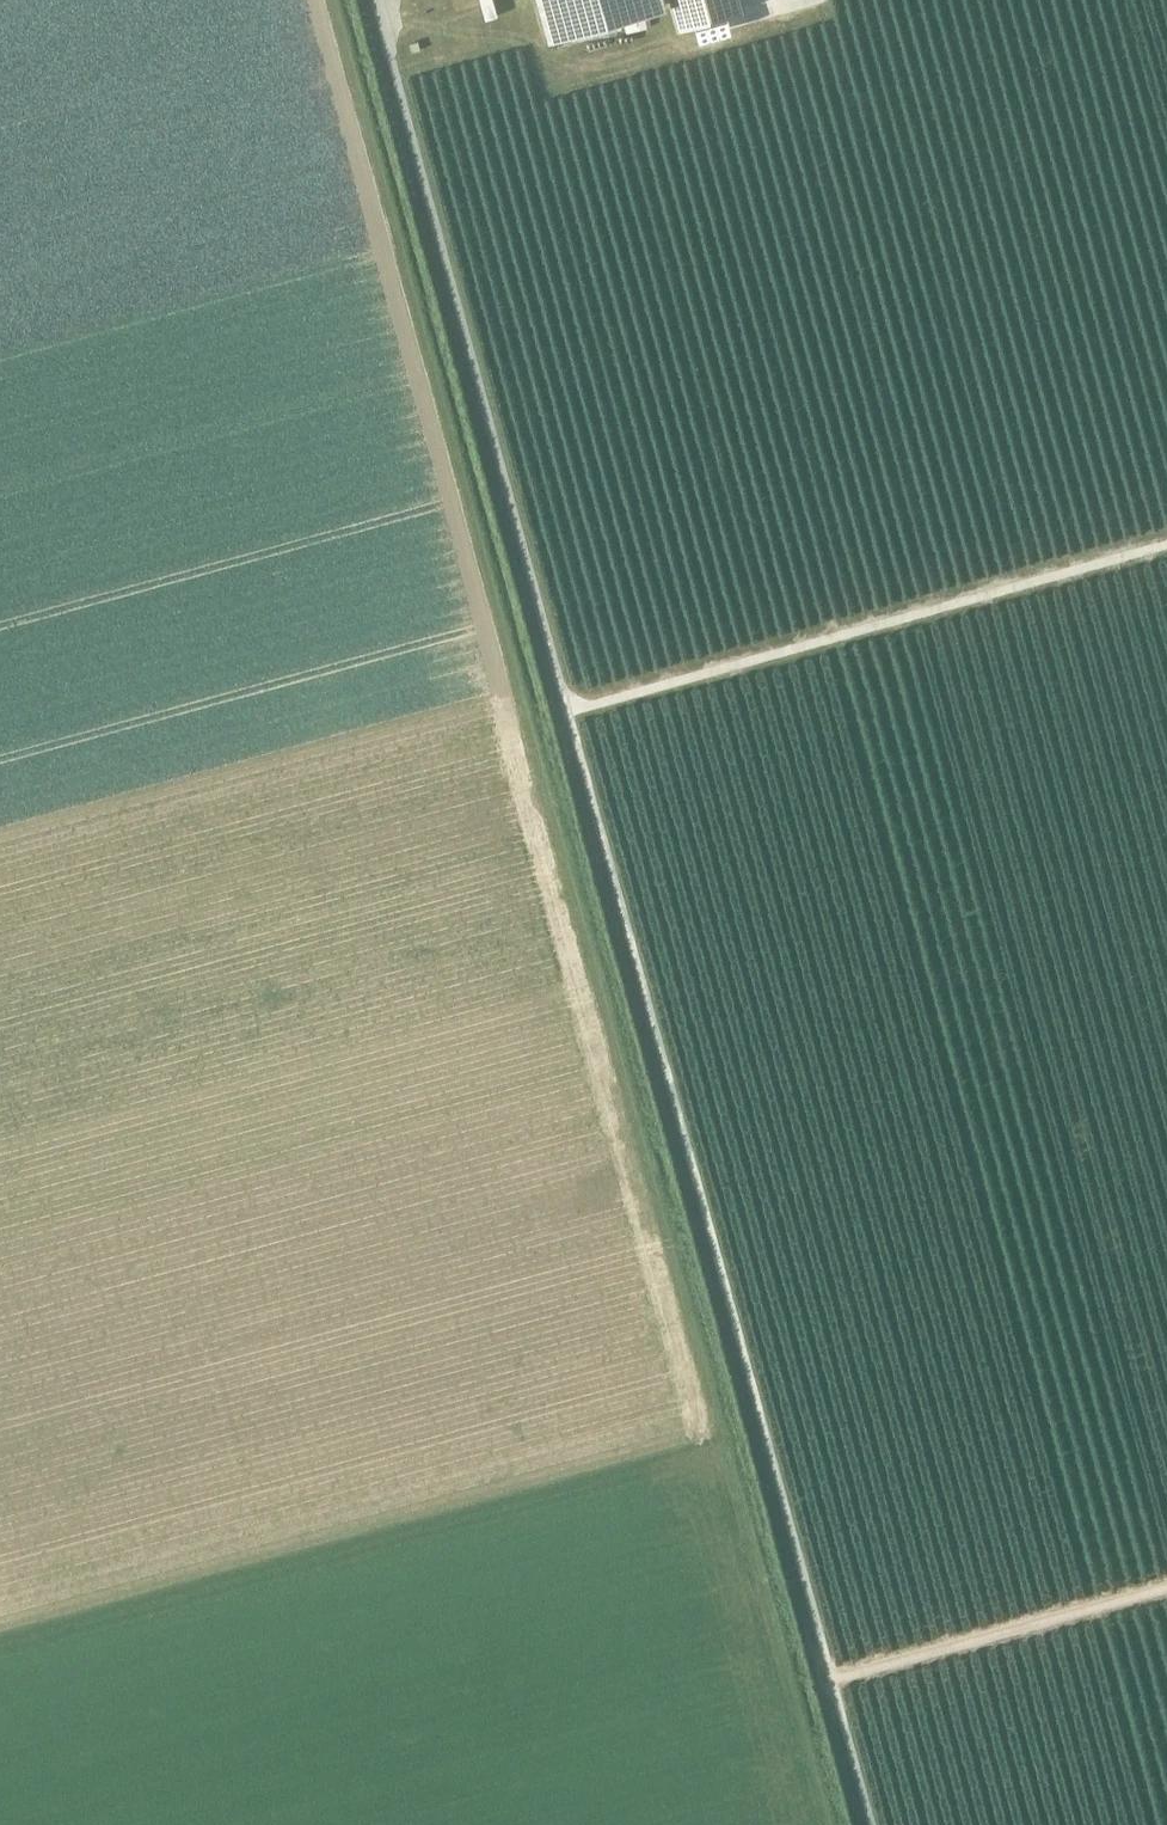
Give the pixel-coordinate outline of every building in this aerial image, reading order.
[(548,39),(667,6),(665,0),(537,0),(548,39)] [(677,31),(740,13),(737,0),(668,0),(677,31)]
